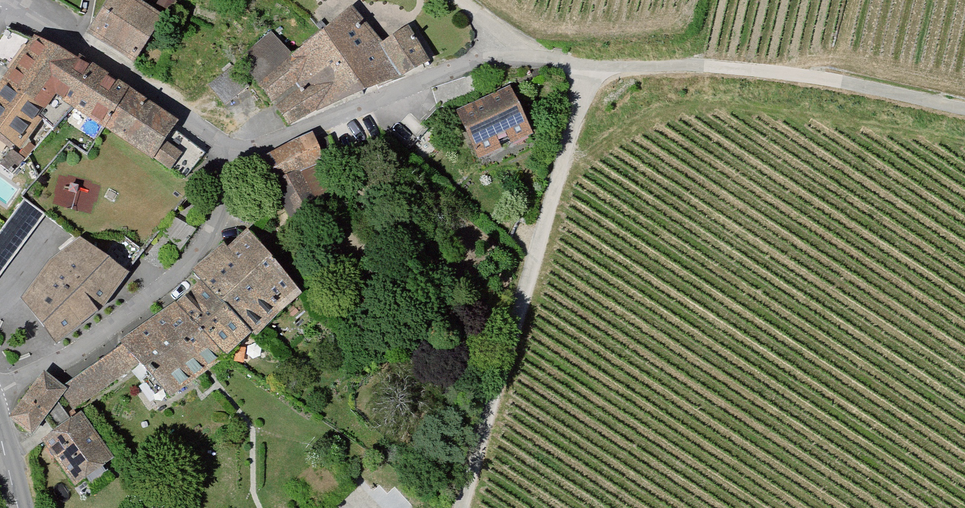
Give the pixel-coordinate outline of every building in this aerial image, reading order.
[(82,35),(130,66),(163,16),(139,0),(105,0),(82,35)] [(269,31),(235,59),(281,118),(434,63),(406,24),(382,42),(350,7),(290,55),(269,31)] [(0,63),(0,123),(25,140),(57,95),(179,178),(204,142),(75,54),(28,21),(0,63)] [(207,85),(226,106),(248,85),(229,65),(207,85)] [(510,84),(453,110),(477,161),(533,135),(510,84)] [(359,144),(342,129),(311,143),(320,162),(359,144)] [(269,200),(288,230),(330,201),(314,175),(324,170),(320,162),(311,143),(307,135),(250,167),(269,200)] [(0,234),(0,277),(46,216),(25,200),(0,234)] [(197,230),(174,213),(158,236),(180,252),(197,230)] [(45,369),(10,417),(31,435),(56,402),(65,416),(138,364),(169,399),(222,363),(250,339),(301,296),(248,228),(194,268),(202,278),(117,347),(64,386),(45,369)] [(105,254),(128,271),(135,261),(143,251),(121,233),(105,254)] [(48,332),(56,343),(107,303),(129,272),(128,271),(105,254),(82,237),(50,259),(24,298),(48,332)] [(81,412),(41,439),(73,485),(113,458),(81,412)]
